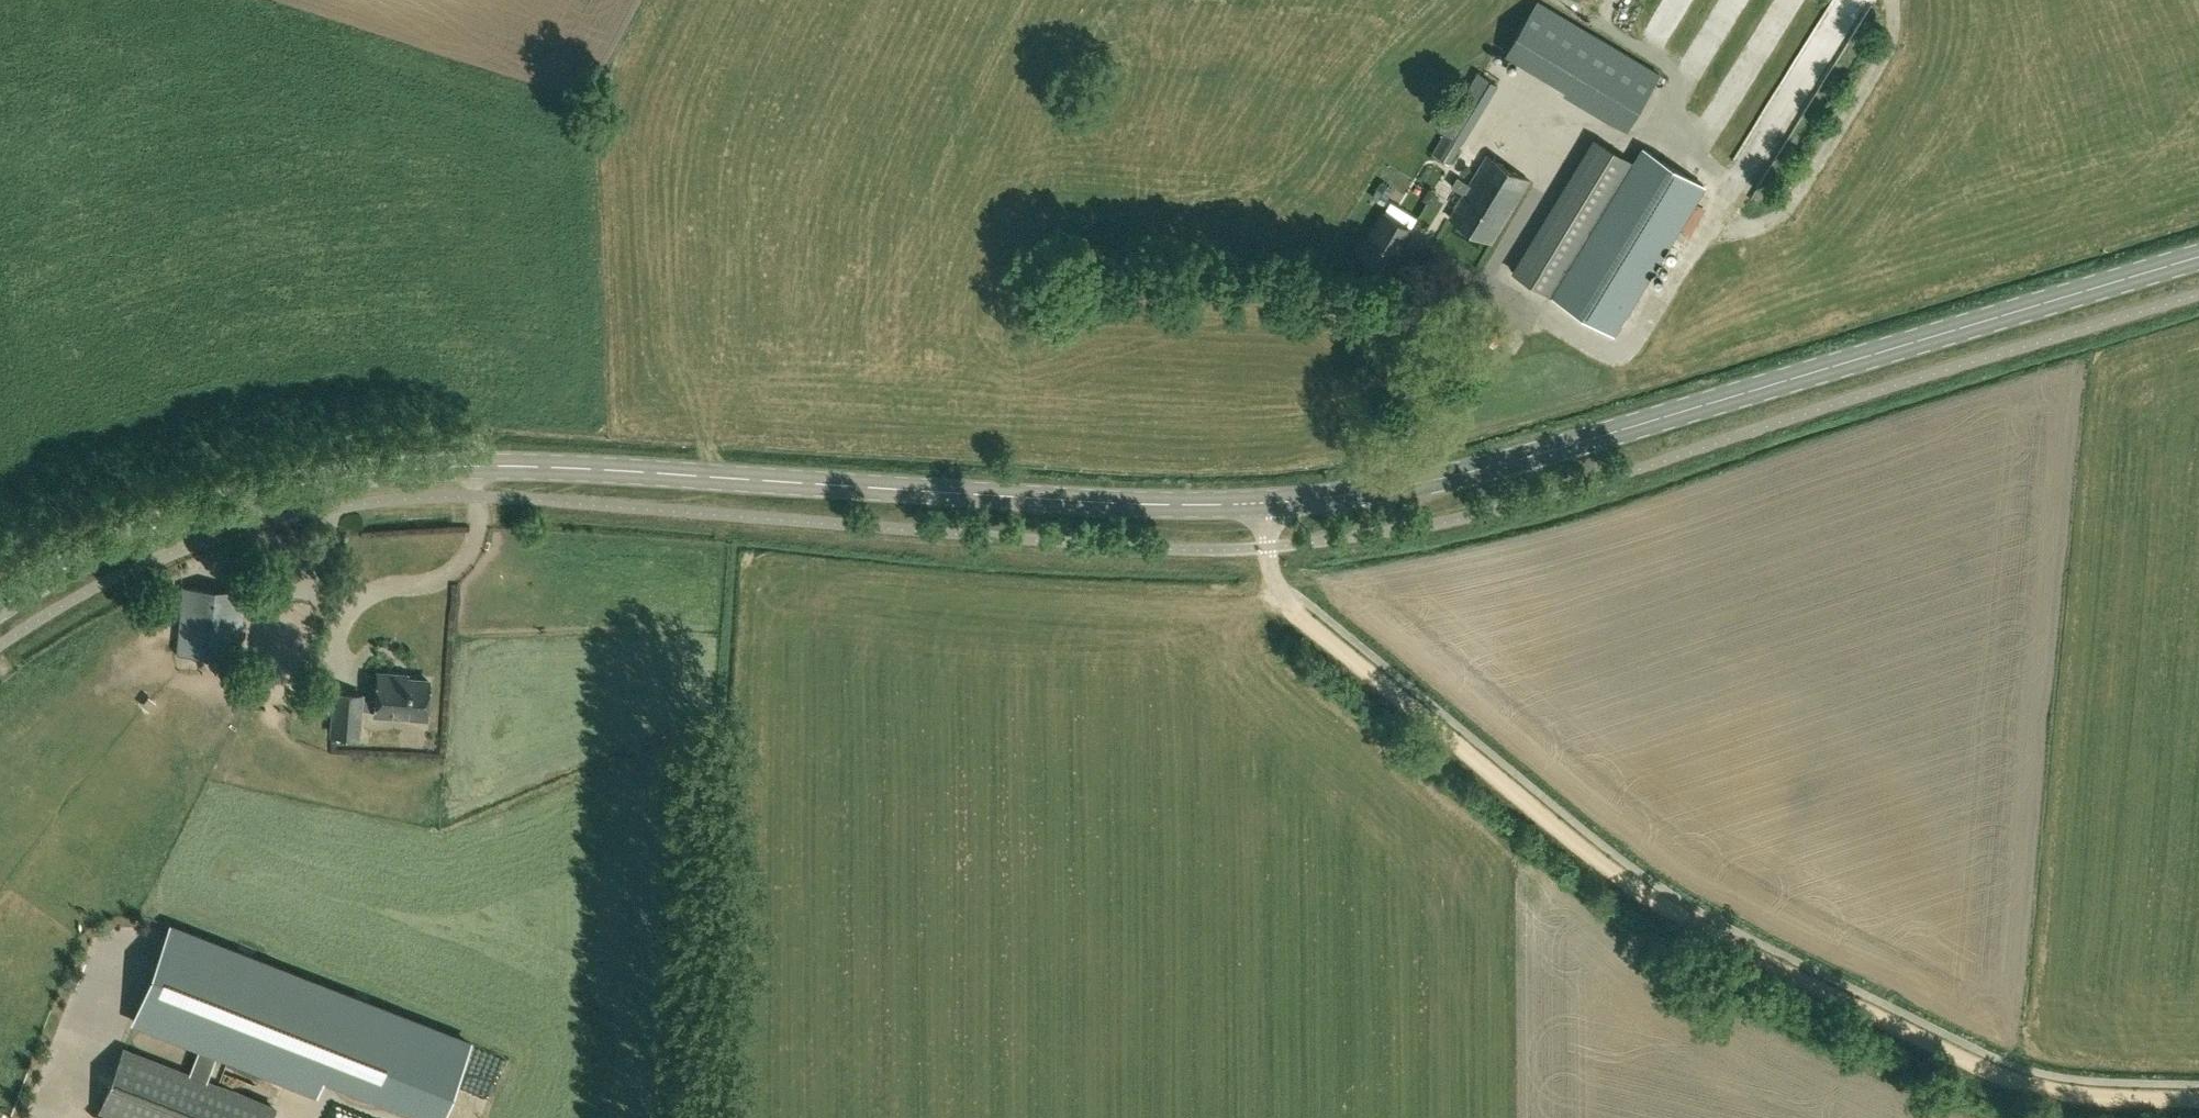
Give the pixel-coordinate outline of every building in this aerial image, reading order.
[(1643,10),(1648,0),(1624,0),(1643,10)] [(1881,6),(1872,0),(1856,0),(1827,45),(1848,58),(1881,6)] [(1629,125),(1660,74),(1538,1),(1508,53),(1629,125)] [(1811,64),(1831,82),(1844,67),(1824,49),(1811,64)] [(1463,144),(1499,85),(1476,72),(1455,104),(1446,98),(1430,123),(1444,132),(1430,153),(1450,164),(1463,144)] [(1598,141),(1517,273),(1612,331),(1703,184),(1643,146),(1634,162),(1598,141)] [(1491,242),(1529,180),(1488,155),(1469,184),(1457,177),(1452,186),(1465,194),(1450,217),(1491,242)] [(1392,189),(1381,182),(1373,196),(1384,203),(1392,189)] [(1388,270),(1412,231),(1384,213),(1360,252),(1388,270)] [(238,658),(244,592),(184,586),(178,652),(238,658)] [(426,717),(428,681),(396,679),(397,676),(378,675),(376,700),(361,699),(361,693),(333,691),(329,735),(358,737),(360,709),(374,710),(374,714),(426,717)] [(472,1040),(169,922),(130,1023),(198,1050),(188,1074),(206,1082),(216,1057),(316,1096),(324,1077),(428,1117),(442,1117),(472,1040)] [(276,1109),(206,1082),(188,1074),(123,1049),(99,1111),(118,1117),(272,1117),(276,1109)]
